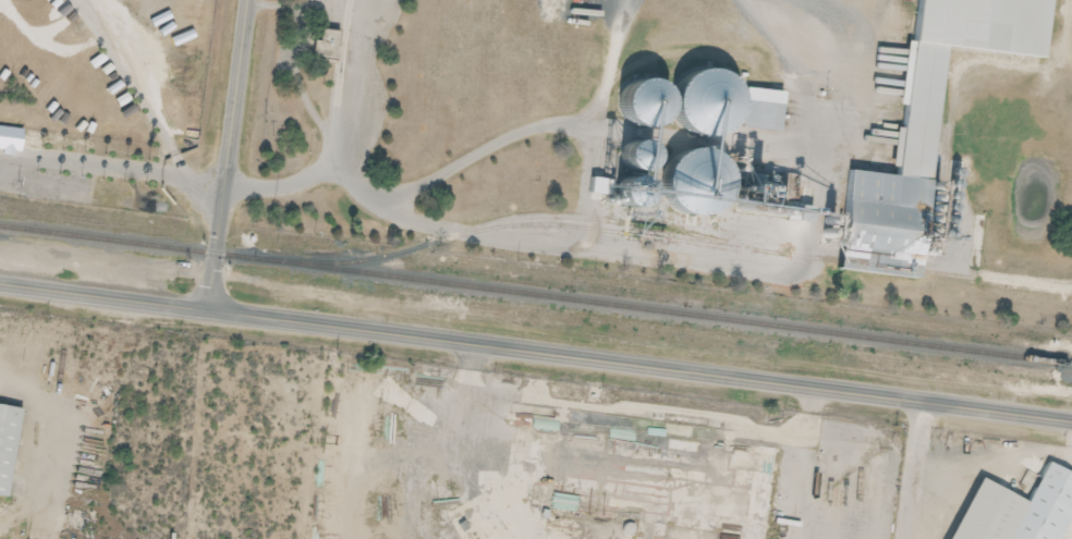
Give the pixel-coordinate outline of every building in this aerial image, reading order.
[(925,73),(913,174),(865,169),(854,245),(931,257),(952,258),(959,179),(946,177),(961,46),(1059,58),(1067,0),(934,0),(925,73)] [(709,74),(702,83),(698,89),(697,101),(699,113),(706,123),(716,131),(728,134),(740,133),(751,127),(760,117),(764,106),(764,96),(760,85),(751,73),(741,68),(731,66),(719,68),(709,74)] [(655,84),(661,79),(670,77),(675,77),(683,81),(692,88),(695,96),(695,106),(692,113),(684,121),(677,124),(668,124),(662,122),(656,118),(650,110),(648,101),(648,96),(651,88),(655,84)] [(667,137),(661,138),(656,140),(651,145),(650,150),(650,156),(651,161),(654,163),(658,168),(663,169),(670,169),(675,167),(679,162),(682,156),(682,150),(679,144),(674,140),(670,137),(667,137)] [(660,143),(623,143),(623,171),(660,171),(660,143)] [(703,151),(694,159),(689,170),(687,179),(689,189),(694,200),(699,206),(709,211),(721,213),(728,212),(739,208),(748,200),(753,189),(755,176),(752,166),(745,157),(736,149),(724,146),(712,147),(703,151)] [(589,177),(589,196),(615,197),(614,206),(657,207),(658,180),(589,177)] [(25,408),(0,405),(0,495),(11,497),(25,408)] [(1071,521),(1071,472),(1049,462),(1046,462),(1030,499),(980,478),(954,538),(1064,538),(1071,521)]
